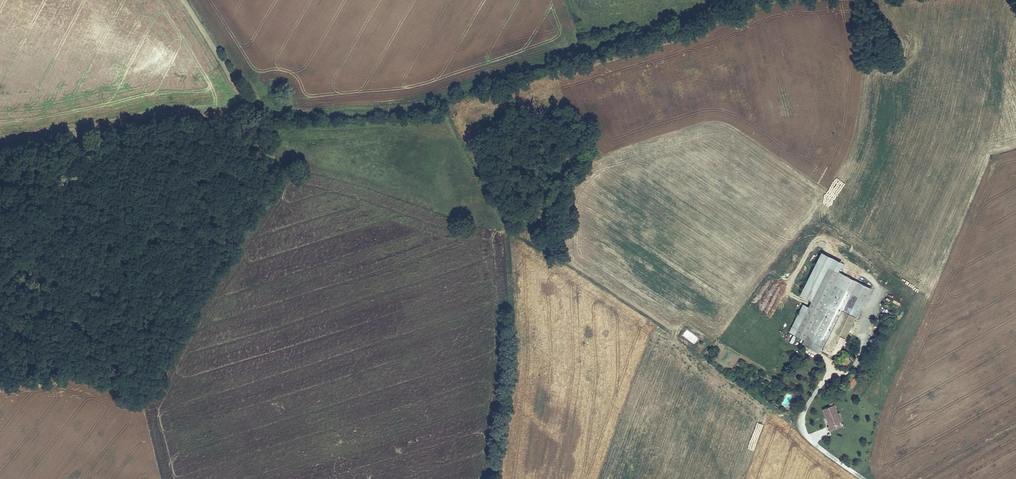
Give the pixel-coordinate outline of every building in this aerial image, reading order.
[(793,333),(803,338),(831,281),(837,270),(828,265),(793,333)] [(837,270),(831,281),(850,290),(833,325),(845,331),(868,285),(837,270)] [(850,290),(831,281),(803,338),(800,343),(816,351),(819,345),(820,346),(821,349),(833,355),(845,331),(833,325),(850,290)] [(849,357),(842,353),(837,362),(844,366),(849,357)] [(853,360),(849,357),(844,366),(848,368),(853,360)] [(857,378),(851,374),(845,383),(851,388),(857,378)] [(834,405),(823,410),(826,419),(827,418),(828,421),(827,421),(829,427),(828,427),(829,431),(840,427),(839,423),(836,415),(838,414),(834,405)]
